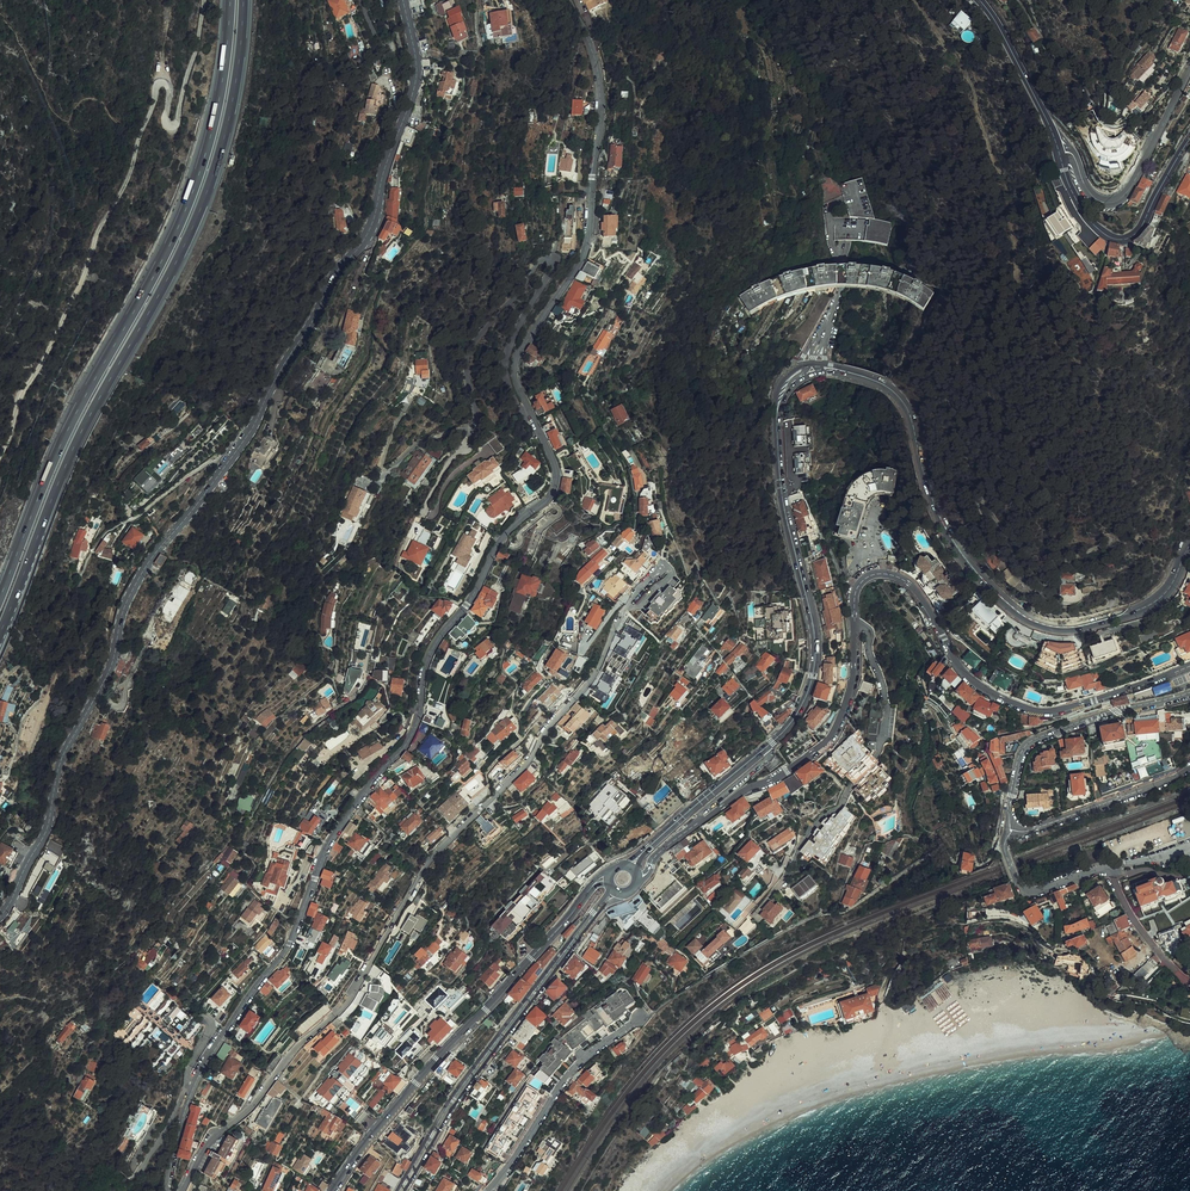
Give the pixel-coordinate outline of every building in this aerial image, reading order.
[(327,1),(331,14),(343,10),(350,7),(352,6),(349,0),(327,0),(327,1)] [(431,1),(435,12),(439,10),(440,10),(437,0),(434,0),(431,1)] [(446,14),(446,16),(448,15),(449,14),(452,22),(458,19),(459,19),(455,9),(456,9),(454,4),(449,6),(447,0),(439,0),(442,8),(444,8),(446,14)] [(587,11),(592,9),(591,5),(602,0),(582,0),(587,11)] [(602,0),(591,5),(592,9),(607,2),(606,0),(602,0)] [(501,6),(486,8),(490,32),(505,30),(501,6)] [(955,9),(950,14),(961,24),(963,22),(965,19),(955,9)] [(343,10),(331,14),(332,18),(345,14),(343,10)] [(961,24),(950,14),(943,23),(953,32),(961,24)] [(453,38),(457,37),(458,37),(456,34),(463,32),(458,19),(452,22),(451,22),(447,23),(453,38)] [(1175,24),(1164,44),(1166,45),(1165,46),(1168,48),(1169,47),(1173,49),(1184,29),(1175,24)] [(1022,29),(1029,40),(1035,35),(1032,30),(1029,26),(1029,25),(1022,29)] [(414,35),(417,49),(425,47),(422,33),(414,35)] [(341,37),(344,54),(356,52),(353,37),(353,34),(341,37)] [(1133,66),(1126,72),(1128,73),(1128,74),(1129,75),(1130,75),(1132,73),(1134,76),(1150,61),(1148,59),(1151,57),(1151,55),(1151,53),(1150,52),(1146,48),(1133,61),(1134,61),(1131,64),(1133,66)] [(434,88),(440,90),(449,92),(453,78),(451,77),(452,71),(439,67),(438,71),(441,75),(440,79),(437,79),(434,88)] [(371,113),(373,104),(371,103),(372,97),(371,97),(376,85),(368,82),(363,96),(359,110),(371,113)] [(468,84),(464,92),(469,94),(472,87),(468,84)] [(1141,94),(1137,90),(1134,93),(1132,91),(1121,103),(1126,107),(1131,104),(1141,94)] [(580,96),(581,93),(571,91),(568,106),(576,108),(585,110),(587,98),(580,96)] [(1133,113),(1139,107),(1141,110),(1153,98),(1145,91),(1128,108),(1133,113)] [(724,104),(723,114),(733,114),(734,105),(724,104)] [(421,132),(424,127),(418,123),(416,129),(421,132)] [(559,128),(556,136),(562,137),(564,128),(559,127),(559,128)] [(605,164),(610,164),(610,163),(617,163),(618,156),(617,156),(618,140),(608,139),(607,157),(605,157),(605,164)] [(344,149),(352,151),(354,143),(346,141),(344,149)] [(556,165),(561,166),(563,159),(567,160),(568,155),(563,154),(559,153),(556,165)] [(1174,188),(1186,195),(1189,187),(1189,174),(1183,171),(1178,180),(1174,187),(1174,188)] [(852,238),(867,240),(871,240),(876,242),(886,243),(891,222),(873,217),(860,175),(839,181),(849,215),(834,214),(833,237),(842,237),(852,238)] [(1151,183),(1152,181),(1142,176),(1134,191),(1130,198),(1123,204),(1126,207),(1133,200),(1136,202),(1140,193),(1141,190),(1142,190),(1145,185),(1148,186),(1150,182),(1151,183)] [(546,202),(557,201),(557,191),(546,192),(546,202)] [(1159,191),(1151,210),(1158,214),(1160,207),(1166,195),(1159,191)] [(500,199),(495,199),(490,200),(490,207),(491,208),(493,207),(494,210),(495,210),(495,214),(500,213),(500,199)] [(397,201),(390,200),(390,202),(388,202),(388,210),(387,210),(387,214),(387,216),(396,220),(397,219),(397,213),(397,204),(397,201)] [(331,201),(325,202),(327,209),(330,208),(332,216),(339,215),(337,208),(337,206),(335,205),(334,204),(331,204),(331,201)] [(563,206),(560,234),(568,235),(569,223),(572,223),(573,212),(570,211),(572,201),(566,201),(566,206),(563,206)] [(1083,204),(1086,210),(1091,206),(1086,202),(1083,204)] [(1052,209),(1041,217),(1053,234),(1057,231),(1060,229),(1062,228),(1067,224),(1060,215),(1058,216),(1052,209)] [(600,235),(610,235),(611,226),(611,213),(600,213),(600,220),(598,220),(598,228),(600,228),(600,235)] [(339,215),(332,216),(334,226),(336,225),(337,227),(338,228),(340,228),(341,228),(343,227),(343,225),(341,214),(339,215)] [(378,237),(377,242),(380,243),(386,233),(387,233),(393,236),(396,234),(399,227),(395,225),(396,224),(395,223),(396,220),(387,216),(385,222),(386,222),(381,232),(378,237)] [(519,221),(512,222),(514,238),(521,237),(519,221)] [(229,223),(226,228),(223,234),(228,236),(231,230),(233,225),(229,223)] [(1060,229),(1057,231),(1066,243),(1070,240),(1069,238),(1074,233),(1069,226),(1063,230),(1062,228),(1060,229)] [(1140,237),(1133,242),(1134,243),(1144,249),(1153,233),(1151,232),(1153,229),(1151,228),(1148,227),(1147,229),(1145,232),(1145,231),(1140,237)] [(1104,248),(1103,252),(1111,254),(1118,254),(1117,250),(1114,249),(1115,242),(1113,242),(1106,240),(1104,248)] [(383,245),(377,252),(381,255),(387,248),(383,245)] [(1094,284),(1092,288),(1099,290),(1102,290),(1103,288),(1104,285),(1120,283),(1136,281),(1135,268),(1137,267),(1138,265),(1138,264),(1138,262),(1138,261),(1136,259),(1134,259),(1132,259),(1131,260),(1129,261),(1129,263),(1129,265),(1128,268),(1116,269),(1108,269),(1109,264),(1106,264),(1101,263),(1097,274),(1094,284)] [(629,263),(623,271),(628,275),(634,268),(637,263),(633,260),(630,264),(629,263)] [(579,273),(577,277),(581,279),(583,275),(585,276),(584,279),(590,282),(591,280),(592,280),(598,269),(598,268),(599,265),(596,262),(594,266),(587,262),(580,273),(579,273)] [(832,285),(834,285),(836,285),(848,286),(864,287),(878,291),(888,294),(900,299),(914,305),(921,309),(931,292),(919,286),(920,285),(913,281),(912,282),(900,277),(888,273),(888,272),(881,270),(881,271),(872,268),(855,266),(855,265),(848,264),(847,265),(831,265),(824,265),(824,263),(816,264),(816,266),(800,268),(790,270),(790,269),(783,271),(783,272),(768,278),(759,281),(758,280),(750,283),(751,285),(738,292),(747,309),(765,300),(780,294),(795,290),(805,287),(823,286),(832,285)] [(634,268),(628,275),(633,281),(635,279),(640,273),(634,268)] [(635,279),(633,281),(637,284),(644,276),(640,273),(635,279)] [(564,305),(572,309),(574,306),(579,308),(589,287),(573,279),(568,289),(560,306),(562,307),(563,307),(564,305)] [(637,284),(633,281),(630,288),(633,291),(638,284),(637,284)] [(791,338),(800,345),(814,320),(829,294),(827,293),(820,290),(791,338)] [(556,304),(551,311),(558,315),(562,307),(560,306),(556,304)] [(357,310),(354,309),(350,308),(345,306),(344,307),(339,331),(343,332),(352,334),(354,325),(357,310)] [(600,326),(590,343),(595,346),(597,343),(599,345),(604,336),(602,335),(605,329),(600,326)] [(351,337),(345,335),(343,341),(350,343),(351,337)] [(790,351),(795,354),(800,345),(791,338),(788,343),(793,345),(790,351)] [(595,346),(593,349),(599,352),(602,346),(599,345),(597,343),(595,346)] [(535,369),(541,361),(536,358),(541,352),(530,345),(525,351),(531,355),(526,362),(535,369)] [(316,365),(333,375),(337,368),(331,364),(332,362),(323,356),(321,355),(316,365)] [(413,357),(413,369),(417,369),(417,371),(418,371),(418,376),(425,376),(425,369),(424,369),(424,358),(413,357)] [(327,375),(319,370),(306,389),(313,394),(327,375)] [(808,382),(793,389),(798,398),(812,392),(808,382)] [(539,394),(536,387),(531,390),(532,392),(531,392),(533,397),(529,399),(533,406),(532,407),(534,412),(550,405),(545,392),(539,394)] [(619,401),(609,406),(612,413),(616,420),(620,418),(620,416),(625,414),(621,406),(619,401)] [(375,411),(372,415),(377,419),(381,415),(375,411)] [(377,419),(372,415),(366,422),(370,424),(370,425),(373,427),(376,424),(374,423),(377,419)] [(548,419),(544,421),(545,424),(541,426),(543,430),(544,430),(550,444),(555,442),(551,431),(553,430),(551,426),(552,426),(548,419)] [(804,424),(790,425),(792,445),(807,444),(806,434),(805,434),(804,424)] [(553,430),(560,445),(564,443),(557,428),(553,430)] [(489,442),(497,454),(505,449),(492,432),(476,431),(484,445),(489,442)] [(144,434),(135,441),(136,442),(139,445),(147,438),(144,434)] [(444,441),(451,448),(458,440),(451,434),(444,441)] [(589,472),(594,479),(596,476),(581,452),(583,451),(580,447),(575,450),(577,452),(568,458),(576,471),(582,467),(587,473),(589,472)] [(416,490),(438,459),(430,453),(429,455),(419,448),(416,453),(417,454),(399,478),(416,490)] [(430,453),(438,459),(442,454),(439,448),(432,450),(430,453)] [(526,450),(520,458),(524,462),(521,465),(527,469),(531,464),(536,468),(540,463),(526,450)] [(805,452),(793,453),(794,473),(807,472),(806,462),(805,462),(804,457),(806,457),(805,452)] [(467,475),(473,484),(481,479),(482,481),(495,472),(493,470),(500,465),(494,456),(486,461),(486,460),(473,469),(474,470),(467,475)] [(635,465),(629,466),(631,474),(632,474),(634,487),(637,486),(637,483),(640,483),(638,470),(635,465)] [(844,564),(849,575),(851,574),(867,565),(862,556),(860,552),(859,549),(858,544),(858,539),(858,533),(860,524),(862,515),(864,508),(867,503),(861,501),(861,499),(865,494),(872,490),(877,489),(880,489),(889,491),(893,469),(884,467),(884,470),(880,469),(873,469),(867,470),(864,472),(857,476),(852,480),(848,484),(845,488),(843,493),(841,497),(831,530),(841,533),(837,545),(845,548),(843,556),(843,562),(844,564)] [(132,475),(130,476),(138,485),(140,484),(142,486),(147,481),(142,475),(143,475),(142,473),(144,471),(142,469),(140,472),(137,469),(132,475)] [(355,501),(361,489),(348,482),(339,500),(340,501),(337,508),(349,513),(347,517),(351,519),(359,503),(355,501)] [(572,485),(562,483),(561,490),(571,494),(572,485)] [(612,489),(606,511),(615,513),(615,512),(619,513),(624,487),(598,483),(600,493),(604,493),(608,489),(612,489)] [(639,496),(640,508),(641,510),(644,510),(643,502),(645,501),(644,496),(649,496),(649,494),(648,487),(646,487),(645,485),(643,485),(641,485),(639,491),(639,496)] [(489,498),(492,504),(499,500),(498,499),(507,494),(507,493),(504,488),(489,498)] [(365,491),(361,489),(355,501),(359,503),(365,491)] [(584,504),(583,506),(584,506),(584,508),(590,511),(595,500),(591,499),(593,495),(589,491),(583,503),(583,504),(584,504)] [(491,505),(498,516),(507,510),(510,511),(511,508),(514,506),(511,501),(507,494),(498,499),(499,500),(492,504),(491,505)] [(799,498),(796,499),(790,501),(791,506),(790,507),(796,528),(803,526),(804,531),(811,529),(807,518),(805,512),(799,498)] [(498,516),(491,505),(489,507),(487,511),(491,517),(494,518),(498,516)] [(660,519),(646,521),(653,536),(662,535),(660,519)] [(124,530),(118,537),(129,544),(138,531),(128,524),(124,530)] [(622,534),(616,538),(621,544),(625,540),(628,543),(630,542),(632,544),(636,540),(633,536),(634,531),(630,528),(627,531),(625,531),(622,534)] [(453,554),(459,558),(457,562),(466,567),(473,557),(470,555),(469,554),(471,549),(477,539),(475,538),(478,531),(473,529),(472,531),(468,529),(465,533),(453,554)] [(96,537),(90,545),(94,547),(94,549),(97,549),(100,544),(99,544),(103,537),(98,534),(96,537)] [(70,543),(72,537),(70,536),(65,552),(73,554),(76,545),(70,543)] [(75,537),(72,537),(70,543),(76,545),(81,547),(83,540),(82,540),(75,537)] [(616,538),(613,543),(616,547),(617,547),(618,547),(621,544),(616,538)] [(595,539),(587,545),(588,546),(589,547),(586,549),(590,555),(600,546),(595,539)] [(405,549),(402,556),(421,565),(430,547),(414,540),(408,551),(405,549)] [(621,544),(618,547),(621,550),(628,543),(625,540),(621,544)] [(803,541),(799,542),(802,556),(808,554),(807,548),(804,548),(803,541)] [(613,543),(606,549),(608,552),(609,554),(616,547),(613,543)] [(605,549),(594,559),(599,564),(600,563),(599,561),(608,552),(606,549),(605,549)] [(514,556),(505,551),(504,553),(501,551),(497,556),(506,561),(509,557),(512,558),(514,556)] [(608,579),(606,581),(604,583),(606,584),(603,588),(613,596),(616,593),(623,586),(629,592),(640,579),(645,573),(639,568),(647,559),(644,557),(647,554),(644,551),(637,558),(626,560),(624,562),(631,567),(621,578),(615,573),(613,577),(611,575),(608,579)] [(154,562),(160,566),(166,557),(160,553),(154,562)] [(921,571),(920,572),(922,575),(923,577),(923,579),(924,582),(926,583),(927,584),(930,585),(932,588),(933,588),(935,591),(936,592),(937,595),(938,596),(941,597),(947,596),(947,593),(954,588),(950,581),(944,572),(945,571),(942,568),(938,571),(939,569),(939,568),(936,563),(932,556),(928,559),(923,553),(920,555),(919,555),(917,554),(914,561),(914,565),(915,566),(916,567),(919,568),(921,571)] [(1005,565),(997,555),(992,559),(991,556),(988,559),(991,562),(994,563),(999,570),(1005,565)] [(815,572),(818,582),(823,581),(831,579),(824,556),(813,559),(816,572),(815,572)] [(580,584),(586,578),(600,565),(599,564),(594,559),(587,565),(580,571),(581,572),(576,579),(580,584)] [(999,570),(998,571),(1002,577),(1010,572),(1005,565),(999,570)] [(513,584),(511,583),(509,587),(511,588),(522,592),(527,594),(529,595),(531,588),(535,579),(535,577),(538,576),(538,575),(535,573),(536,571),(529,568),(526,574),(518,571),(513,584)] [(580,584),(580,585),(582,587),(589,582),(586,578),(580,584)] [(1056,588),(1054,588),(1054,592),(1070,593),(1071,581),(1056,580),(1056,588)] [(170,586),(160,603),(164,605),(163,607),(164,609),(163,612),(167,615),(171,610),(185,589),(175,582),(172,587),(170,586)] [(479,587),(474,593),(475,594),(475,596),(468,606),(477,613),(485,604),(487,606),(492,598),(486,595),(490,590),(480,583),(479,587)] [(1090,584),(1078,587),(1080,592),(1092,590),(1090,584)] [(825,585),(821,586),(823,593),(819,594),(822,604),(821,608),(825,623),(822,623),(823,627),(824,627),(827,626),(828,627),(830,626),(829,622),(833,621),(834,625),(835,628),(840,626),(840,620),(836,605),(835,606),(831,591),(829,591),(828,587),(826,588),(826,585),(825,585)] [(645,614),(653,622),(678,593),(680,591),(677,588),(675,589),(673,587),(669,591),(666,589),(662,594),(660,592),(652,601),(653,602),(649,607),(650,608),(645,614)] [(522,592),(511,588),(507,601),(509,601),(507,606),(512,607),(512,609),(515,610),(517,609),(518,606),(517,604),(522,592)] [(323,626),(325,626),(325,615),(326,611),(328,612),(330,602),(333,597),(330,595),(332,592),(326,589),(320,600),(317,616),(316,631),(322,632),(323,626)] [(235,594),(228,591),(224,596),(226,597),(232,600),(235,594)] [(678,593),(653,622),(654,622),(659,617),(660,618),(664,613),(666,615),(671,610),(669,609),(673,604),(674,604),(678,600),(676,598),(682,592),(680,591),(678,593)] [(257,604),(261,606),(262,602),(265,604),(268,594),(261,592),(257,604)] [(445,607),(450,611),(455,604),(453,603),(445,598),(440,597),(439,598),(435,596),(427,606),(431,609),(429,611),(435,616),(440,609),(442,610),(445,607)] [(224,611),(232,600),(226,597),(219,608),(224,611)] [(583,621),(588,624),(591,619),(593,620),(601,607),(595,604),(596,603),(591,599),(580,617),(584,619),(583,621)] [(694,599),(686,607),(688,608),(687,609),(692,614),(702,603),(698,599),(696,601),(694,599)] [(975,599),(969,607),(986,623),(994,614),(976,599),(975,599)] [(780,603),(754,604),(756,639),(782,638),(782,633),(788,632),(787,607),(780,607),(780,603)] [(709,619),(710,620),(713,616),(719,609),(713,604),(700,618),(704,622),(706,622),(709,619)] [(700,608),(692,618),(693,620),(697,617),(703,611),(700,608)] [(719,609),(713,616),(716,618),(722,611),(719,609)] [(1007,615),(1002,611),(996,619),(1001,623),(1003,621),(1007,615)] [(456,627),(452,631),(460,637),(462,640),(472,628),(475,625),(467,616),(457,627),(456,627)] [(912,617),(910,619),(911,620),(909,622),(916,631),(920,627),(917,624),(918,623),(917,621),(912,617)] [(594,694),(606,701),(646,636),(627,624),(619,637),(623,639),(605,667),(609,670),(594,694)] [(685,633),(682,631),(681,630),(675,625),(671,630),(666,636),(664,638),(670,643),(671,644),(670,644),(673,647),(677,643),(685,633)] [(408,641),(409,641),(415,632),(409,628),(408,627),(405,631),(402,636),(408,641)] [(920,627),(916,631),(918,632),(921,637),(924,635),(920,627)] [(1173,636),(1176,643),(1173,644),(1176,651),(1189,646),(1189,645),(1189,627),(1189,629),(1173,636)] [(460,637),(452,631),(448,635),(456,642),(460,637)] [(1087,643),(1087,646),(1090,655),(1113,648),(1109,636),(1092,641),(1087,643)] [(486,639),(475,648),(477,652),(484,659),(488,656),(486,654),(491,650),(490,648),(493,646),(486,639)] [(728,647),(732,650),(736,645),(729,639),(722,647),(724,649),(725,648),(727,649),(728,647)] [(507,640),(503,646),(506,652),(508,651),(510,647),(511,646),(507,640)] [(1055,648),(1055,640),(1054,641),(1039,640),(1037,647),(1033,656),(1045,660),(1051,662),(1055,663),(1073,659),(1071,650),(1071,644),(1065,644),(1061,648),(1055,648)] [(447,642),(444,642),(439,650),(445,652),(447,648),(447,646),(447,642)] [(748,646),(742,643),(735,650),(736,650),(735,651),(734,651),(731,655),(731,656),(726,660),(730,665),(736,660),(734,658),(739,653),(741,655),(748,646)] [(690,664),(687,661),(681,668),(693,677),(705,663),(703,661),(706,656),(704,655),(707,652),(708,652),(711,648),(708,645),(702,653),(701,652),(705,648),(700,644),(692,654),(696,657),(690,664)] [(1189,646),(1176,651),(1173,652),(1175,656),(1177,656),(1178,657),(1179,658),(1179,659),(1189,655),(1189,645),(1189,646)] [(965,649),(960,656),(969,664),(975,657),(965,649)] [(122,659),(119,658),(117,663),(115,672),(121,674),(125,676),(127,667),(129,667),(134,653),(128,651),(125,650),(122,659)] [(808,650),(798,650),(798,662),(808,662),(808,650)] [(845,651),(842,650),(839,659),(848,662),(848,651),(845,651)] [(482,661),(484,659),(477,652),(475,653),(482,661)] [(546,668),(551,672),(555,674),(556,675),(567,658),(565,657),(565,656),(562,654),(562,655),(557,652),(546,668)] [(767,653),(755,665),(758,667),(763,672),(774,658),(767,653)] [(383,668),(384,669),(385,669),(385,668),(389,668),(391,655),(385,654),(383,654),(383,668)] [(827,657),(827,663),(834,664),(834,667),(836,667),(836,657),(827,657)] [(347,662),(348,663),(343,681),(348,683),(354,674),(357,665),(356,665),(356,663),(352,662),(352,660),(348,658),(347,662)] [(926,667),(931,671),(934,666),(937,662),(940,659),(938,658),(937,658),(935,661),(931,659),(926,667)] [(842,680),(848,678),(848,674),(848,666),(848,662),(839,659),(838,680),(842,680)] [(931,671),(934,673),(943,661),(940,659),(937,662),(934,666),(931,671)] [(290,664),(290,665),(295,672),(302,664),(294,660),(290,664)] [(723,664),(722,663),(715,673),(719,676),(722,672),(719,670),(723,664)] [(758,667),(755,665),(753,663),(749,667),(742,672),(745,676),(751,670),(753,672),(758,667)] [(772,685),(770,687),(774,689),(779,681),(779,682),(781,679),(785,681),(791,670),(787,668),(787,664),(784,663),(778,677),(777,677),(772,685)] [(826,663),(824,671),(823,682),(826,683),(833,685),(834,667),(834,664),(827,663),(826,663)] [(944,665),(938,672),(941,675),(937,680),(943,686),(947,681),(949,683),(955,678),(951,675),(952,674),(953,673),(944,665)] [(376,677),(383,678),(384,669),(383,668),(371,666),(370,671),(374,677),(375,677),(376,677)] [(1060,674),(1061,676),(1064,686),(1071,685),(1079,682),(1080,687),(1084,686),(1085,690),(1100,685),(1098,677),(1095,678),(1093,674),(1098,673),(1096,667),(1095,666),(1076,672),(1075,670),(1075,669),(1066,672),(1060,674)] [(997,673),(989,669),(988,670),(989,671),(988,674),(987,673),(985,678),(991,681),(992,679),(1000,683),(999,686),(1006,689),(1008,685),(1007,684),(1008,682),(1009,682),(1011,678),(1004,673),(1003,675),(998,672),(997,673)] [(125,676),(121,689),(120,695),(124,699),(125,703),(127,704),(125,691),(130,689),(132,682),(129,677),(131,671),(127,670),(125,676)] [(535,686),(543,678),(537,672),(529,679),(535,686)] [(559,675),(567,682),(570,679),(562,672),(559,675)] [(388,688),(388,690),(397,692),(399,677),(400,674),(393,673),(392,676),(388,675),(386,688),(388,688)] [(464,677),(459,675),(456,683),(460,685),(464,677)] [(734,678),(732,675),(729,678),(725,682),(720,687),(718,689),(715,692),(717,695),(721,692),(723,689),(728,694),(737,686),(732,682),(734,680),(733,679),(734,678)] [(529,679),(523,685),(525,686),(524,688),(525,689),(524,690),(527,693),(535,686),(529,679)] [(975,693),(975,692),(974,693),(966,686),(960,680),(959,680),(952,688),(965,701),(962,708),(967,710),(968,709),(974,695),(975,693)] [(675,685),(669,692),(676,699),(686,689),(677,681),(674,684),(675,685)] [(867,682),(863,691),(873,694),(874,690),(875,690),(877,686),(867,682)] [(1153,688),(1156,696),(1172,690),(1169,682),(1153,688)] [(819,683),(814,697),(826,701),(831,687),(819,683)] [(538,698),(550,710),(564,696),(553,684),(538,698)] [(123,711),(126,704),(127,704),(125,703),(124,699),(120,695),(121,689),(113,686),(105,705),(115,710),(123,711)] [(1060,689),(1063,697),(1072,694),(1070,686),(1060,689)] [(770,687),(755,699),(758,703),(767,697),(769,700),(773,697),(774,698),(780,694),(774,689),(770,687)] [(974,696),(974,695),(968,709),(969,710),(969,711),(979,716),(981,712),(986,714),(989,707),(993,708),(995,703),(989,700),(990,698),(977,693),(976,693),(974,696)] [(309,702),(311,705),(318,701),(322,708),(327,705),(321,694),(315,697),(316,699),(309,702)] [(349,715),(351,718),(354,716),(358,721),(379,703),(371,694),(366,698),(365,698),(363,698),(362,699),(362,700),(362,702),(364,703),(349,715)] [(1127,701),(1125,696),(1116,700),(1100,705),(1101,707),(1101,710),(1102,710),(1108,709),(1107,707),(1112,705),(1113,707),(1128,703),(1127,701)] [(721,699),(710,709),(717,717),(728,707),(721,699)] [(758,706),(752,699),(748,702),(752,711),(758,706)] [(773,716),(779,722),(784,717),(791,708),(788,705),(791,702),(787,699),(770,710),(774,715),(773,716)] [(311,705),(303,708),(305,711),(307,717),(308,716),(322,708),(318,701),(311,705)] [(954,702),(949,710),(960,720),(966,712),(954,702)] [(566,715),(558,723),(570,735),(581,723),(583,724),(591,716),(579,703),(566,715)] [(433,718),(431,721),(438,725),(441,718),(436,715),(439,708),(431,704),(429,707),(427,707),(425,714),(433,718)] [(758,706),(752,711),(751,712),(766,734),(778,723),(768,713),(759,705),(758,706)] [(654,706),(649,715),(654,718),(659,709),(654,706)] [(815,710),(810,715),(806,719),(809,722),(808,724),(814,729),(820,722),(828,714),(819,706),(815,710)] [(446,707),(442,707),(444,717),(445,717),(450,717),(450,711),(447,711),(446,707)] [(264,708),(259,711),(253,717),(258,721),(263,716),(268,712),(264,708)] [(532,719),(538,724),(546,714),(540,710),(532,719)] [(420,711),(419,717),(430,723),(431,721),(433,718),(425,714),(420,711)] [(1026,714),(1018,711),(1017,722),(1020,722),(1021,716),(1024,716),(1024,715),(1026,715),(1026,714)] [(1154,714),(1154,716),(1155,727),(1156,728),(1156,729),(1170,728),(1179,727),(1179,726),(1179,715),(1162,716),(1161,712),(1154,713),(1154,714)] [(509,721),(512,718),(509,713),(505,716),(503,713),(492,723),(493,724),(489,727),(496,737),(512,724),(509,721)] [(1021,716),(1020,722),(1029,723),(1033,722),(1033,715),(1026,714),(1026,715),(1024,715),(1024,716),(1021,716)] [(463,724),(466,717),(461,715),(459,719),(460,719),(458,725),(458,724),(455,730),(458,731),(458,733),(461,734),(462,732),(464,733),(465,727),(464,727),(465,725),(463,724)] [(1124,715),(1121,716),(1122,725),(1123,726),(1131,725),(1132,731),(1149,729),(1156,728),(1155,727),(1154,716),(1145,718),(1135,719),(1127,719),(1126,715),(1124,715)] [(419,717),(415,726),(423,732),(428,724),(419,717)] [(649,717),(647,723),(652,726),(655,719),(649,717)] [(526,725),(528,726),(532,730),(537,724),(531,719),(526,725)] [(602,723),(592,733),(598,740),(600,738),(605,742),(616,730),(613,728),(616,724),(611,719),(604,726),(602,723)] [(963,723),(957,719),(949,723),(953,729),(963,723)] [(93,720),(88,732),(100,737),(105,723),(98,720),(97,722),(93,720)] [(1098,743),(1098,748),(1102,747),(1122,743),(1117,720),(1097,724),(1096,724),(1098,736),(1100,743),(1098,743)] [(1089,732),(1094,728),(1093,722),(1083,723),(1085,733),(1089,732)] [(971,731),(963,724),(955,731),(965,743),(974,736),(975,735),(977,733),(973,729),(971,731)] [(995,749),(986,748),(984,750),(990,763),(995,776),(997,781),(1003,778),(1002,773),(998,763),(1000,762),(999,761),(997,762),(994,754),(996,753),(995,750),(1000,749),(999,739),(1000,739),(1016,735),(1014,730),(1002,733),(993,735),(995,749)] [(876,760),(870,754),(862,744),(863,743),(857,737),(857,738),(855,736),(856,734),(853,731),(832,750),(838,757),(838,758),(843,764),(845,763),(850,768),(847,771),(856,780),(877,761),(876,760)] [(1127,761),(1128,767),(1148,759),(1157,756),(1156,737),(1156,731),(1152,732),(1136,734),(1126,735),(1133,740),(1131,742),(1122,736),(1123,743),(1125,752),(1127,761)] [(421,740),(416,745),(427,755),(433,748),(435,749),(440,742),(428,732),(424,737),(425,738),(423,741),(421,740)] [(1058,755),(1068,754),(1068,750),(1078,749),(1079,752),(1084,751),(1084,748),(1080,748),(1079,734),(1072,735),(1069,735),(1062,736),(1063,746),(1060,746),(1060,749),(1057,749),(1058,755)] [(983,747),(986,748),(995,749),(993,735),(983,741),(983,747)] [(303,739),(296,747),(299,749),(306,742),(303,739)] [(362,744),(355,748),(359,756),(378,744),(375,739),(364,746),(362,744)] [(1009,749),(1014,743),(1014,742),(1011,739),(1001,742),(1002,750),(1009,749)] [(472,743),(462,752),(467,756),(476,747),(472,743)] [(1029,760),(1030,765),(1039,764),(1047,763),(1051,762),(1050,754),(1051,754),(1050,748),(1050,746),(1049,746),(1047,746),(1046,748),(1040,749),(1040,751),(1036,751),(1036,753),(1034,754),(1032,755),(1032,760),(1029,760)] [(1098,748),(1089,750),(1089,755),(1092,766),(1093,774),(1101,772),(1100,761),(1102,761),(1102,759),(1104,758),(1103,755),(1104,754),(1102,747),(1098,748)] [(544,748),(540,756),(545,758),(549,751),(544,748)] [(556,766),(555,767),(559,770),(575,752),(571,749),(566,754),(565,753),(560,758),(559,757),(555,762),(556,763),(555,765),(556,766)] [(407,750),(403,755),(409,760),(410,761),(414,756),(408,751),(407,750)] [(499,763),(501,765),(503,763),(506,767),(508,769),(521,757),(516,751),(515,752),(513,754),(511,752),(499,763)] [(452,779),(456,775),(458,773),(460,775),(468,767),(465,763),(466,762),(465,760),(465,759),(458,752),(455,755),(457,758),(448,766),(452,771),(448,774),(452,779)] [(720,752),(703,763),(712,776),(727,766),(724,760),(725,759),(720,752)] [(983,757),(981,753),(976,756),(978,760),(981,765),(985,775),(984,776),(986,781),(993,779),(989,768),(983,757)] [(783,762),(776,754),(773,756),(763,766),(760,768),(761,770),(765,774),(768,772),(783,762)] [(1159,764),(1162,771),(1167,769),(1170,761),(1168,755),(1158,759),(1160,764),(1159,764)] [(1096,786),(1093,787),(1094,794),(1095,793),(1128,783),(1149,775),(1161,771),(1155,758),(1157,757),(1157,756),(1148,759),(1128,767),(1128,769),(1110,773),(1094,778),(1096,786)] [(889,761),(859,791),(862,794),(870,801),(874,797),(876,799),(880,796),(881,797),(889,790),(888,789),(892,785),(890,782),(893,779),(889,774),(891,773),(888,769),(889,768),(889,761)] [(964,769),(968,778),(977,773),(974,766),(973,766),(970,761),(965,763),(968,767),(964,769)] [(413,762),(398,771),(405,783),(420,774),(413,762)] [(539,770),(534,764),(527,771),(532,776),(539,770)] [(789,778),(784,781),(791,794),(805,785),(818,776),(824,772),(813,765),(811,764),(800,772),(797,773),(801,779),(800,780),(795,773),(789,778)] [(339,766),(335,771),(339,775),(343,770),(339,766)] [(433,771),(429,767),(421,775),(426,780),(435,773),(433,771)] [(338,776),(333,771),(330,775),(335,780),(338,776)] [(1066,777),(1064,777),(1065,790),(1067,793),(1079,793),(1082,789),(1081,776),(1077,776),(1076,772),(1072,772),(1071,771),(1068,771),(1068,773),(1066,773),(1066,777)] [(526,772),(513,785),(516,788),(524,781),(524,780),(529,776),(526,772)] [(524,781),(516,788),(521,794),(530,786),(529,784),(533,781),(529,776),(524,780),(524,781)] [(616,802),(623,794),(605,778),(586,800),(603,816),(610,808),(608,807),(614,800),(616,802)] [(980,778),(976,780),(979,787),(980,788),(984,787),(982,782),(981,780),(980,778)] [(773,786),(769,788),(774,799),(789,792),(783,781),(773,786)] [(474,782),(464,791),(468,796),(478,788),(474,782)] [(382,808),(382,807),(390,800),(385,795),(384,793),(390,788),(386,784),(380,789),(376,785),(367,793),(368,794),(366,797),(368,799),(370,797),(372,798),(369,801),(373,805),(376,803),(382,808)] [(391,789),(396,795),(402,791),(396,785),(391,789)] [(1048,785),(1036,786),(1036,790),(1022,791),(1022,799),(1028,799),(1028,804),(1038,804),(1038,806),(1045,806),(1044,793),(1049,792),(1048,785)] [(646,800),(641,805),(653,818),(677,796),(669,787),(650,804),(646,800)] [(452,789),(433,806),(445,818),(464,801),(452,789)] [(749,804),(744,797),(731,806),(734,810),(728,814),(728,816),(727,817),(729,820),(731,819),(735,825),(746,817),(744,813),(743,812),(750,807),(748,804),(749,804)] [(770,799),(756,807),(755,808),(760,817),(761,819),(777,810),(770,799)] [(378,811),(382,808),(376,803),(373,805),(378,811)] [(538,810),(533,815),(541,822),(548,815),(550,816),(554,811),(550,808),(552,806),(548,803),(542,809),(543,810),(541,812),(538,810)] [(263,804),(261,810),(267,814),(269,808),(263,804)] [(816,853),(818,854),(826,860),(829,856),(827,854),(836,843),(835,842),(841,834),(844,837),(850,829),(850,828),(853,824),(852,823),(857,817),(856,816),(851,812),(852,810),(848,807),(845,812),(844,812),(840,816),(839,815),(837,814),(832,820),(830,819),(828,821),(827,821),(824,824),(827,826),(824,831),(821,829),(818,833),(804,852),(808,856),(811,852),(814,854),(816,853)] [(321,811),(315,808),(311,814),(309,813),(310,812),(305,809),(298,819),(295,825),(300,828),(307,831),(310,833),(313,827),(311,826),(315,818),(319,820),(322,815),(321,811)] [(410,810),(396,824),(404,831),(417,817),(410,810)] [(512,818),(515,823),(519,820),(526,814),(523,810),(512,818)] [(1173,818),(1175,823),(1189,817),(1189,812),(1173,818)] [(177,840),(181,835),(180,835),(183,831),(183,830),(190,821),(183,816),(176,825),(179,827),(172,837),(177,840)] [(349,819),(343,829),(347,831),(350,827),(352,828),(356,823),(349,819)] [(488,836),(490,838),(499,829),(488,819),(485,822),(482,819),(481,820),(476,825),(475,827),(478,830),(476,831),(480,835),(478,838),(482,842),(488,836)] [(419,832),(423,835),(426,839),(438,827),(435,824),(432,820),(419,832)] [(610,825),(601,833),(601,834),(604,837),(613,829),(612,828),(615,825),(612,821),(609,824),(610,825)] [(288,825),(284,823),(283,825),(277,839),(280,839),(281,833),(287,834),(291,827),(288,825)] [(784,826),(764,839),(768,844),(774,840),(776,843),(790,834),(784,826)] [(297,830),(291,827),(287,834),(281,833),(280,839),(285,841),(286,840),(285,840),(286,838),(288,839),(292,841),(297,830)] [(292,841),(290,844),(296,847),(303,833),(297,830),(292,841)] [(359,851),(367,841),(352,830),(344,840),(359,851)] [(768,844),(764,839),(763,840),(770,850),(791,836),(790,834),(776,843),(770,847),(768,844)] [(897,836),(882,839),(877,849),(887,854),(897,839),(897,836)] [(683,839),(678,844),(681,847),(690,841),(687,837),(683,839)] [(737,852),(735,855),(740,860),(742,857),(744,858),(756,846),(755,845),(748,838),(735,850),(737,852)] [(1,861),(4,863),(5,861),(10,855),(14,849),(6,843),(0,839),(0,860),(1,861)] [(327,851),(331,853),(332,854),(338,843),(333,839),(331,842),(329,846),(327,851)] [(678,844),(670,850),(677,861),(683,856),(686,860),(689,861),(688,862),(688,864),(689,865),(690,866),(692,865),(694,864),(697,862),(710,852),(701,840),(691,847),(692,849),(686,854),(681,847),(678,844)] [(857,841),(854,850),(859,852),(862,843),(857,841)] [(268,892),(265,901),(272,905),(276,894),(273,894),(276,885),(279,874),(282,875),(287,859),(290,847),(276,843),(270,864),(267,863),(264,873),(263,873),(261,881),(259,881),(258,885),(264,887),(263,891),(268,892)] [(239,852),(230,845),(229,847),(228,848),(222,853),(217,858),(219,859),(220,858),(221,859),(224,861),(226,858),(232,862),(239,852)] [(43,867),(50,871),(60,857),(48,848),(40,859),(46,863),(43,867)] [(954,862),(948,862),(948,863),(948,867),(951,870),(956,870),(956,867),(967,867),(969,857),(970,852),(959,849),(958,850),(957,851),(956,852),(955,858),(954,862)] [(586,853),(569,866),(574,873),(591,860),(586,853)] [(840,855),(839,864),(842,865),(852,868),(855,859),(847,856),(845,855),(844,857),(840,855)] [(381,870),(384,867),(387,863),(383,858),(378,865),(363,883),(372,891),(377,886),(378,887),(382,883),(382,884),(385,880),(384,880),(388,875),(384,872),(381,870)] [(290,860),(287,859),(282,875),(279,874),(276,885),(282,887),(290,860)] [(755,860),(749,867),(754,872),(760,865),(755,860)] [(856,862),(851,873),(861,877),(866,866),(864,865),(865,864),(862,863),(861,865),(856,862)] [(738,874),(737,875),(739,876),(743,880),(748,875),(752,871),(749,868),(747,867),(743,863),(735,871),(738,874)] [(486,921),(499,933),(506,939),(531,911),(557,882),(537,865),(522,881),(525,884),(519,890),(516,888),(508,898),(510,900),(504,907),(501,905),(486,921)] [(680,869),(678,866),(671,873),(673,876),(680,869)] [(321,867),(318,874),(320,875),(318,880),(328,884),(330,877),(327,876),(329,870),(321,867)] [(1023,872),(1022,875),(1025,877),(1032,875),(1030,869),(1023,872)] [(794,894),(795,893),(810,880),(811,880),(803,871),(786,885),(794,894)] [(696,879),(692,882),(694,886),(697,884),(700,889),(716,880),(715,878),(717,876),(715,872),(712,873),(702,879),(701,878),(700,879),(699,879),(696,879)] [(226,873),(220,881),(221,882),(218,887),(223,891),(227,887),(233,879),(231,877),(226,873)] [(846,883),(857,887),(859,889),(861,883),(864,878),(861,877),(851,873),(846,883)] [(31,877),(23,894),(26,896),(35,879),(31,877)] [(1150,883),(1136,888),(1138,893),(1136,894),(1141,905),(1164,897),(1165,900),(1166,901),(1178,897),(1177,895),(1183,893),(1179,882),(1175,881),(1172,883),(1171,882),(1166,884),(1164,884),(1164,883),(1163,881),(1161,879),(1159,879),(1157,879),(1157,878),(1149,881),(1150,883)] [(650,900),(656,906),(659,903),(661,905),(663,907),(683,888),(676,881),(673,884),(669,880),(650,900)] [(810,880),(795,893),(798,896),(801,894),(801,895),(810,887),(810,886),(813,884),(810,880)] [(1005,880),(985,887),(987,892),(977,895),(978,897),(981,896),(983,902),(1009,893),(1005,880)] [(838,899),(838,900),(841,906),(842,906),(850,901),(849,900),(851,897),(852,898),(857,887),(846,883),(844,882),(842,886),(845,887),(842,893),(840,893),(838,899)] [(1075,887),(1074,887),(1078,895),(1083,892),(1090,902),(1096,899),(1097,900),(1099,899),(1102,896),(1103,895),(1098,887),(1099,887),(1097,884),(1096,884),(1095,883),(1086,889),(1084,891),(1082,888),(1081,889),(1079,885),(1078,885),(1075,887)] [(39,896),(43,887),(36,884),(32,892),(39,896)] [(1055,887),(1046,891),(1049,901),(1054,899),(1053,896),(1058,894),(1056,891),(1055,887)] [(44,903),(50,891),(45,889),(41,897),(39,896),(37,900),(44,903)] [(712,892),(709,890),(704,895),(706,898),(712,892)] [(738,897),(735,895),(731,891),(719,905),(726,911),(738,897)] [(749,897),(743,892),(734,903),(735,903),(740,898),(742,901),(742,906),(749,897)] [(1054,899),(1055,901),(1057,907),(1062,905),(1058,894),(1053,896),(1054,899)] [(257,901),(250,896),(244,904),(243,904),(236,913),(237,914),(244,919),(252,910),(253,908),(255,910),(259,906),(255,903),(257,901)] [(355,902),(349,911),(351,912),(350,913),(354,916),(353,917),(356,919),(361,911),(359,910),(365,901),(361,899),(357,896),(354,900),(355,902)] [(1142,908),(1165,900),(1164,897),(1141,905),(1142,908)] [(346,909),(349,911),(355,902),(354,900),(352,900),(350,903),(346,909)] [(759,915),(769,923),(783,908),(769,900),(761,909),(762,910),(759,915)] [(981,906),(981,914),(986,914),(994,913),(1006,917),(1018,921),(1019,919),(1022,921),(1023,919),(1027,922),(1029,925),(1038,920),(1034,912),(1031,905),(1032,904),(1031,900),(1026,903),(1026,904),(1027,906),(1021,909),(1016,912),(1013,913),(1014,908),(1005,906),(998,905),(981,906)] [(638,912),(639,913),(641,915),(637,920),(645,928),(653,919),(645,910),(646,909),(647,908),(640,902),(637,905),(641,909),(638,912)] [(306,908),(304,911),(310,914),(314,906),(307,904),(306,908)] [(313,918),(309,925),(319,929),(326,915),(315,909),(311,917),(313,918)] [(410,913),(409,915),(416,919),(421,910),(419,909),(415,916),(410,913)] [(416,919),(409,915),(404,924),(405,925),(402,930),(406,932),(404,935),(415,941),(419,934),(421,935),(425,928),(424,927),(427,921),(426,920),(429,915),(421,910),(416,919)] [(1120,912),(1110,916),(1115,928),(1126,924),(1120,912)] [(1067,922),(1060,922),(1061,930),(1070,929),(1072,928),(1086,924),(1082,914),(1071,920),(1067,922)] [(1110,916),(1101,920),(1106,932),(1107,932),(1115,928),(1110,916)] [(271,917),(266,923),(271,926),(274,922),(273,921),(275,919),(271,917)] [(381,918),(380,917),(376,924),(372,922),(370,925),(374,928),(381,918)] [(383,920),(381,918),(374,928),(377,929),(383,920)] [(719,920),(715,924),(719,928),(721,930),(723,929),(729,924),(728,923),(721,918),(719,920)] [(319,929),(309,925),(306,932),(304,932),(302,936),(314,941),(309,949),(312,951),(318,939),(316,938),(320,930),(319,929)] [(569,929),(563,935),(566,939),(576,927),(573,925),(569,929)] [(1181,928),(1188,941),(1188,942),(1189,947),(1189,925),(1188,926),(1187,925),(1187,926),(1181,928)] [(345,927),(339,941),(345,944),(350,946),(356,932),(345,927)] [(721,930),(719,928),(713,933),(713,932),(710,935),(711,937),(698,949),(698,950),(692,956),(699,963),(705,958),(706,957),(704,955),(720,941),(719,939),(725,934),(721,930)] [(1117,933),(1115,928),(1107,932),(1121,957),(1131,952),(1129,949),(1130,948),(1121,931),(1117,933)] [(1175,928),(1159,934),(1162,941),(1165,940),(1166,943),(1179,939),(1175,928)] [(723,929),(721,930),(725,934),(719,939),(720,941),(727,935),(723,929)] [(470,933),(466,930),(461,937),(465,940),(470,933)] [(1061,943),(1071,945),(1071,944),(1082,940),(1078,932),(1061,938),(1061,943)] [(594,933),(590,939),(596,943),(600,936),(594,933)] [(658,935),(655,939),(660,942),(662,939),(665,942),(667,941),(660,933),(658,935)] [(973,935),(964,936),(965,942),(968,942),(968,944),(977,943),(977,944),(982,944),(982,943),(988,942),(987,938),(986,934),(973,935)] [(259,935),(250,944),(255,949),(264,940),(259,935)] [(278,945),(270,938),(257,954),(264,961),(267,957),(274,949),(278,945)] [(360,943),(367,947),(370,942),(370,941),(363,938),(360,943)] [(317,945),(315,948),(318,950),(323,953),(329,944),(320,939),(317,945)] [(653,942),(662,947),(665,942),(662,939),(660,942),(655,939),(653,942)] [(616,951),(609,960),(621,968),(622,966),(624,968),(629,960),(627,958),(625,957),(624,956),(628,951),(632,945),(627,942),(624,940),(620,944),(619,944),(615,949),(616,951)] [(335,950),(336,951),(338,952),(340,949),(342,950),(344,945),(345,944),(339,941),(335,950)] [(1040,944),(1039,945),(1048,950),(1049,948),(1051,945),(1049,944),(1043,941),(1042,941),(1040,944)] [(213,949),(208,956),(211,959),(222,946),(218,943),(213,949)] [(323,953),(323,954),(326,956),(327,952),(328,953),(333,945),(329,943),(329,944),(323,953)] [(725,943),(718,949),(721,951),(727,945),(725,943)] [(418,963),(426,955),(424,953),(428,949),(422,944),(419,947),(418,945),(411,951),(417,957),(414,959),(418,963)] [(445,956),(441,961),(454,970),(466,954),(454,945),(450,949),(449,948),(444,955),(445,956)] [(590,945),(583,956),(595,964),(602,953),(590,945)] [(537,962),(544,968),(548,962),(556,952),(554,950),(552,947),(537,962)] [(676,949),(673,947),(668,954),(667,953),(664,956),(666,957),(664,959),(676,968),(681,961),(682,962),(684,958),(684,957),(675,950),(676,949)] [(1065,961),(1064,965),(1063,967),(1077,972),(1077,971),(1084,971),(1084,969),(1087,962),(1081,953),(1073,949),(1067,950),(1065,948),(1064,951),(1058,953),(1054,953),(1053,956),(1059,956),(1066,957),(1073,958),(1077,959),(1077,964),(1065,961)] [(424,953),(426,955),(430,959),(434,955),(428,949),(424,953)] [(872,951),(871,952),(876,954),(872,963),(874,964),(880,949),(872,949),(871,951),(872,951)] [(318,950),(314,957),(319,960),(323,954),(323,953),(318,950)] [(136,956),(132,962),(139,968),(141,965),(144,962),(142,961),(136,956)] [(574,959),(565,971),(567,973),(575,981),(583,974),(586,970),(589,972),(591,970),(587,966),(576,957),(574,959)] [(1149,963),(1143,957),(1133,966),(1130,970),(1135,976),(1149,963)] [(335,959),(329,968),(333,971),(334,970),(337,971),(339,967),(336,965),(339,962),(335,959)] [(230,972),(227,975),(231,979),(234,976),(233,975),(244,965),(240,961),(230,971),(230,972)] [(497,966),(498,964),(495,961),(481,978),(491,986),(503,971),(500,968),(497,966)] [(528,973),(523,978),(527,981),(532,984),(544,968),(537,962),(534,966),(528,971),(529,972),(532,975),(531,976),(528,973)] [(618,969),(608,962),(602,971),(607,977),(610,975),(613,973),(614,974),(615,974),(617,971),(618,969)] [(1102,962),(1096,967),(1098,971),(1105,965),(1102,962)] [(284,969),(286,966),(282,963),(281,966),(280,966),(277,970),(275,968),(267,977),(274,984),(278,980),(285,973),(286,972),(284,969)] [(632,979),(634,980),(644,964),(645,964),(643,963),(639,969),(632,979)] [(820,973),(830,970),(829,969),(828,968),(827,964),(826,964),(826,963),(819,966),(818,967),(819,970),(820,973)] [(644,964),(634,980),(637,983),(636,984),(638,988),(639,988),(648,973),(647,973),(650,968),(645,964),(644,964)] [(807,970),(809,974),(819,970),(818,967),(817,965),(807,969),(807,970)] [(261,982),(257,987),(262,992),(270,984),(264,978),(261,982)] [(518,1000),(519,1001),(521,999),(530,987),(531,986),(531,985),(526,982),(527,981),(523,978),(522,979),(517,985),(513,989),(509,994),(510,995),(508,997),(515,1003),(518,1000)] [(560,978),(548,993),(549,994),(557,1001),(570,988),(561,980),(560,978)] [(840,1009),(844,1020),(869,1012),(870,1007),(872,993),(876,984),(876,983),(873,981),(863,986),(864,990),(837,999),(840,1009)] [(368,982),(367,983),(367,988),(365,992),(363,991),(356,1002),(370,1010),(379,993),(380,987),(375,983),(368,982)] [(153,984),(140,1000),(174,1028),(168,1034),(129,1002),(119,1014),(118,1013),(116,1015),(119,1017),(108,1030),(160,1074),(189,1040),(188,1033),(198,1022),(153,984)] [(218,985),(209,997),(218,1004),(221,1000),(222,998),(227,992),(218,985)] [(424,999),(435,1010),(450,995),(440,985),(424,999)] [(923,1000),(930,1011),(952,996),(944,985),(923,1000)] [(563,1038),(561,1040),(573,1050),(575,1049),(582,1044),(588,1039),(588,1038),(598,1030),(598,1031),(605,1026),(601,1020),(603,1019),(609,1025),(628,1012),(630,1010),(630,1009),(628,1007),(636,1001),(630,993),(627,995),(625,993),(622,995),(620,993),(609,1001),(608,1000),(592,1011),(592,1010),(584,1015),(587,1019),(576,1027),(563,1038)] [(912,1001),(902,1008),(905,1013),(916,1007),(912,1001)] [(555,1016),(563,1023),(567,1027),(574,1019),(579,1014),(568,1003),(561,1010),(555,1016)] [(302,1023),(298,1028),(303,1034),(315,1023),(314,1020),(320,1015),(322,1016),(323,1017),(331,1010),(327,1004),(314,1014),(304,1021),(302,1023)] [(526,1021),(516,1036),(519,1039),(521,1040),(522,1041),(524,1042),(527,1044),(533,1037),(538,1029),(539,1027),(542,1024),(545,1021),(549,1018),(546,1014),(539,1008),(537,1006),(526,1021)] [(1189,1019),(1189,1008),(1182,1006),(1180,1018),(1189,1019)] [(773,1014),(777,1020),(781,1017),(787,1013),(784,1008),(773,1014)] [(250,1010),(239,1026),(250,1033),(261,1017),(250,1010)] [(314,1020),(315,1023),(323,1017),(322,1016),(320,1015),(314,1020)] [(428,1034),(438,1043),(453,1028),(441,1016),(437,1020),(436,1019),(430,1026),(433,1029),(428,1034)] [(338,1017),(330,1024),(335,1030),(343,1023),(342,1021),(338,1017)] [(54,1035),(58,1038),(68,1025),(67,1025),(70,1021),(67,1018),(54,1035)] [(81,1019),(75,1024),(79,1029),(85,1024),(81,1019)] [(783,1019),(776,1022),(778,1024),(780,1028),(786,1025),(783,1019)] [(765,1024),(770,1037),(776,1035),(771,1022),(765,1024)] [(750,1030),(741,1037),(746,1043),(751,1039),(752,1037),(755,1035),(759,1035),(762,1033),(763,1030),(759,1025),(750,1030)] [(382,1027),(372,1039),(378,1044),(380,1042),(384,1046),(392,1036),(382,1027)] [(634,1034),(636,1037),(642,1027),(634,1034)] [(395,1051),(403,1058),(423,1038),(419,1035),(420,1034),(416,1029),(395,1051)] [(333,1036),(329,1033),(321,1041),(314,1048),(318,1052),(321,1050),(325,1054),(339,1040),(334,1035),(333,1036)] [(573,1050),(561,1040),(559,1041),(557,1038),(553,1042),(554,1044),(540,1060),(544,1063),(543,1064),(544,1065),(535,1075),(545,1084),(552,1076),(551,1075),(573,1050)] [(736,1043),(736,1041),(727,1044),(729,1047),(730,1050),(737,1046),(738,1047),(744,1045),(742,1041),(738,1042),(736,1043)] [(621,1054),(627,1051),(624,1047),(627,1045),(624,1042),(622,1043),(621,1043),(616,1046),(613,1048),(617,1054),(620,1053),(621,1054)] [(225,1043),(217,1055),(224,1059),(231,1047),(225,1043)] [(727,1044),(719,1050),(724,1054),(727,1052),(725,1050),(729,1047),(727,1044)] [(327,1100),(330,1102),(336,1095),(344,1086),(335,1078),(328,1085),(327,1084),(331,1079),(326,1074),(329,1071),(331,1073),(334,1070),(332,1068),(335,1064),(340,1068),(345,1063),(346,1065),(340,1072),(349,1079),(356,1071),(363,1063),(360,1061),(364,1057),(364,1052),(355,1045),(354,1045),(351,1045),(348,1046),(346,1049),(333,1064),(331,1063),(324,1071),(326,1072),(313,1088),(307,1094),(315,1102),(323,1105),(327,1100)] [(238,1052),(233,1049),(230,1053),(235,1057),(238,1052)] [(516,1069),(517,1067),(526,1056),(522,1053),(520,1055),(513,1049),(505,1060),(516,1069)] [(694,1059),(698,1063),(703,1059),(702,1057),(700,1054),(694,1059)] [(220,1072),(232,1079),(242,1063),(236,1059),(231,1055),(220,1072)] [(435,1073),(440,1077),(445,1071),(443,1069),(454,1057),(451,1055),(435,1073)] [(730,1062),(725,1055),(720,1060),(717,1058),(710,1064),(714,1068),(717,1065),(718,1064),(723,1069),(730,1062)] [(92,1059),(88,1066),(92,1069),(97,1062),(92,1059)] [(454,1059),(446,1069),(457,1077),(458,1076),(459,1077),(465,1069),(464,1068),(465,1068),(454,1059)] [(585,1082),(588,1086),(597,1077),(603,1071),(598,1066),(600,1064),(598,1062),(596,1064),(596,1063),(582,1077),(580,1075),(576,1079),(582,1085),(585,1082)] [(344,1086),(346,1088),(351,1081),(349,1079),(340,1072),(346,1065),(345,1063),(340,1068),(335,1064),(332,1068),(334,1070),(331,1073),(329,1071),(326,1074),(331,1079),(327,1084),(328,1085),(335,1078),(344,1086)] [(365,1065),(363,1063),(356,1071),(358,1073),(365,1065)] [(509,1089),(514,1092),(517,1088),(516,1087),(527,1074),(517,1067),(516,1069),(506,1080),(512,1085),(509,1089)] [(379,1069),(375,1075),(380,1079),(383,1081),(395,1091),(400,1086),(404,1080),(406,1078),(402,1076),(401,1075),(399,1077),(395,1074),(390,1073),(384,1068),(381,1071),(379,1069)] [(356,1071),(349,1079),(351,1081),(358,1073),(356,1071)] [(83,1073),(81,1077),(80,1076),(77,1079),(70,1092),(79,1098),(92,1079),(83,1073)] [(247,1073),(236,1092),(242,1096),(243,1094),(243,1093),(253,1076),(247,1073)] [(704,1074),(701,1077),(708,1085),(710,1084),(711,1082),(704,1074)] [(371,1081),(374,1084),(377,1080),(379,1081),(380,1079),(375,1075),(371,1081)] [(269,1084),(265,1091),(271,1095),(272,1096),(276,1090),(278,1092),(283,1085),(276,1079),(274,1077),(269,1084)] [(597,1077),(588,1086),(589,1087),(598,1078),(597,1077)] [(708,1085),(706,1082),(701,1077),(694,1082),(696,1085),(702,1091),(708,1085)] [(477,1087),(474,1090),(471,1095),(479,1100),(490,1085),(482,1079),(476,1087),(477,1087)] [(581,1085),(577,1081),(571,1087),(567,1093),(571,1097),(573,1094),(581,1101),(586,1094),(589,1096),(594,1100),(598,1095),(590,1090),(584,1087),(583,1088),(581,1086),(581,1085)] [(204,1089),(202,1093),(205,1095),(212,1084),(210,1082),(206,1087),(204,1089)] [(687,1094),(692,1099),(700,1092),(702,1091),(696,1085),(687,1094)] [(336,1095),(338,1096),(346,1088),(344,1086),(336,1095)] [(379,1086),(368,1099),(372,1102),(383,1089),(379,1086)] [(507,1138),(508,1135),(510,1132),(511,1131),(513,1133),(523,1116),(521,1115),(523,1112),(524,1110),(525,1109),(527,1110),(538,1093),(527,1087),(511,1113),(488,1149),(499,1155),(509,1139),(507,1138)] [(279,1100),(272,1096),(271,1095),(263,1107),(261,1106),(252,1120),(257,1123),(262,1126),(279,1100)] [(336,1095),(330,1102),(332,1104),(338,1096),(336,1095)] [(297,1099),(295,1097),(293,1100),(290,1103),(294,1107),(299,1100),(297,1099)] [(684,1111),(685,1109),(688,1106),(685,1103),(683,1100),(679,1103),(678,1104),(684,1111)] [(129,1135),(131,1131),(128,1129),(140,1108),(144,1110),(147,1105),(140,1101),(131,1115),(129,1114),(128,1116),(130,1117),(122,1132),(129,1135)] [(233,1103),(228,1111),(234,1114),(237,1113),(236,1112),(240,1106),(233,1103)] [(188,1123),(184,1136),(192,1138),(196,1126),(195,1125),(201,1108),(193,1104),(192,1104),(191,1105),(191,1106),(191,1110),(187,1122),(188,1123)] [(343,1109),(347,1112),(349,1113),(350,1114),(354,1110),(347,1104),(343,1109)] [(320,1105),(318,1109),(323,1113),(324,1113),(322,1116),(324,1118),(320,1122),(317,1127),(324,1131),(327,1133),(330,1128),(338,1117),(320,1105)] [(355,1110),(360,1114),(363,1111),(358,1106),(355,1110)] [(414,1110),(409,1107),(406,1111),(411,1115),(414,1110)] [(324,1113),(323,1113),(314,1125),(317,1127),(320,1122),(324,1118),(322,1116),(324,1113)] [(211,1118),(205,1116),(202,1122),(207,1125),(211,1118)] [(473,1118),(469,1124),(473,1126),(478,1118),(475,1116),(473,1118)] [(402,1119),(383,1142),(409,1157),(423,1136),(402,1119)] [(243,1124),(240,1129),(244,1131),(247,1133),(249,1129),(250,1128),(243,1124)] [(655,1127),(653,1129),(657,1134),(662,1130),(658,1125),(656,1127),(655,1127)] [(330,1128),(327,1133),(326,1134),(330,1137),(334,1132),(330,1128)] [(445,1154),(450,1157),(452,1153),(454,1154),(461,1142),(454,1138),(457,1132),(452,1128),(441,1146),(448,1150),(445,1154)] [(344,1137),(353,1143),(358,1135),(353,1131),(350,1129),(344,1137)] [(648,1134),(644,1138),(649,1142),(657,1134),(653,1129),(651,1131),(648,1134)] [(215,1153),(204,1173),(213,1178),(216,1174),(218,1175),(225,1164),(228,1166),(237,1149),(235,1147),(239,1140),(229,1134),(217,1154),(215,1153)] [(549,1140),(547,1138),(544,1142),(542,1141),(539,1145),(537,1143),(533,1148),(536,1150),(534,1152),(541,1157),(539,1159),(534,1160),(533,1160),(529,1167),(539,1173),(546,1164),(542,1161),(547,1154),(549,1151),(551,1153),(557,1145),(560,1140),(553,1135),(549,1140)] [(178,1155),(179,1155),(188,1159),(191,1152),(189,1152),(191,1145),(193,1140),(193,1139),(192,1138),(184,1136),(182,1141),(178,1155)] [(269,1141),(265,1149),(278,1155),(282,1146),(273,1141),(272,1143),(269,1141)] [(368,1146),(365,1151),(367,1153),(372,1147),(374,1144),(371,1142),(368,1146)] [(464,1146),(456,1159),(466,1164),(472,1154),(466,1150),(467,1148),(464,1146)] [(372,1147),(367,1153),(356,1166),(362,1171),(366,1174),(376,1161),(381,1155),(372,1147)] [(293,1168),(303,1174),(310,1163),(309,1163),(313,1158),(305,1153),(301,1159),(300,1158),(293,1168)] [(426,1168),(435,1173),(442,1162),(438,1160),(432,1156),(426,1168)] [(397,1162),(392,1172),(401,1177),(405,1169),(406,1170),(412,1161),(405,1157),(403,1161),(401,1164),(400,1164),(397,1162)] [(280,1164),(278,1167),(274,1165),(262,1190),(265,1190),(273,1190),(284,1166),(280,1164)] [(394,1174),(382,1168),(378,1174),(368,1190),(384,1190),(394,1174)] [(479,1181),(478,1181),(482,1183),(485,1176),(472,1168),(468,1175),(479,1181)] [(366,1174),(362,1171),(357,1178),(361,1181),(366,1174)] [(398,1176),(394,1174),(384,1190),(389,1190),(398,1176)] [(438,1190),(451,1190),(455,1185),(450,1182),(451,1180),(446,1177),(445,1181),(438,1190)] [(239,1181),(235,1178),(230,1187),(229,1186),(227,1190),(241,1190),(242,1190),(240,1188),(243,1184),(239,1182),(239,1181)] [(317,1188),(304,1178),(303,1181),(308,1185),(305,1190),(321,1190),(317,1188)] [(317,1188),(321,1190),(323,1190),(328,1184),(323,1181),(317,1188)]
